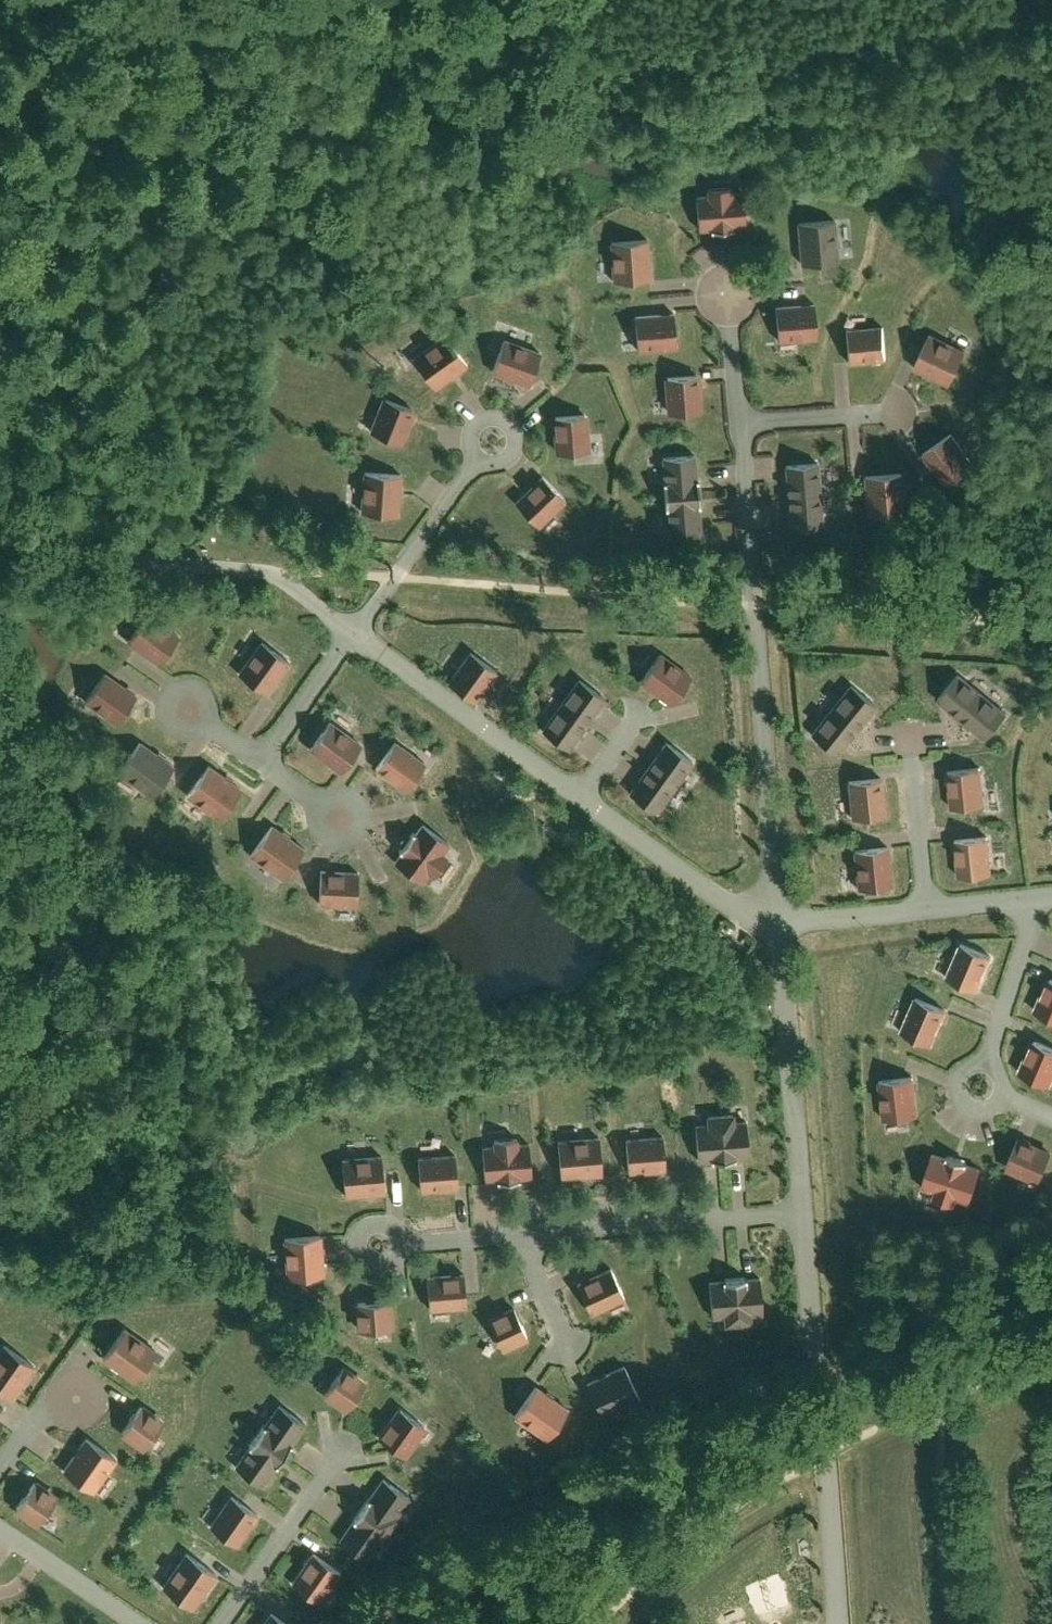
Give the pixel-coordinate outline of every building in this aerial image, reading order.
[(749,190),(697,191),(698,230),(750,229),(749,190)] [(794,221),(795,257),(841,256),(840,220),(794,221)] [(651,242),(615,242),(615,281),(651,281),(651,242)] [(822,303),(778,305),(780,346),(824,344),(822,303)] [(642,312),(644,347),(681,345),(680,310),(642,312)] [(889,324),(847,326),(849,362),(891,360),(889,324)] [(970,354),(930,333),(913,364),(953,386),(970,354)] [(411,360),(435,391),(469,365),(445,334),(411,360)] [(510,338),(496,370),(531,386),(546,354),(510,338)] [(668,377),(668,414),(701,414),(701,377),(668,377)] [(373,434),(407,445),(419,408),(384,397),(373,434)] [(592,415),(557,416),(558,453),(593,452),(592,415)] [(950,430),(920,455),(946,485),(976,460),(950,430)] [(659,449),(662,489),(708,485),(705,445),(659,449)] [(780,465),(783,497),(818,495),(816,462),(780,465)] [(361,502),(365,472),(357,471),(353,501),(361,502)] [(366,510),(398,513),(402,475),(370,472),(366,510)] [(902,473),(863,474),(864,516),(903,515),(902,473)] [(566,498),(544,475),(514,503),(537,526),(566,498)] [(662,489),(666,534),(714,528),(708,485),(662,489)] [(783,497),(785,529),(820,527),(818,495),(783,497)] [(131,636),(163,657),(181,630),(149,608),(131,636)] [(258,637),(238,671),(267,688),(287,654),(258,637)] [(449,674),(478,695),(500,664),(471,643),(449,674)] [(659,649),(640,675),(671,696),(689,669),(659,649)] [(90,692),(121,715),(139,691),(108,667),(90,692)] [(936,691),(960,709),(976,687),(951,669),(936,691)] [(578,676),(560,700),(584,717),(601,691),(578,676)] [(849,681),(828,703),(848,721),(874,701),(849,681)] [(960,709),(985,725),(1002,705),(976,687),(960,709)] [(560,700),(543,726),(567,741),(584,717),(560,700)] [(828,703),(808,723),(829,743),(848,721),(828,703)] [(312,741),(342,762),(361,736),(331,715),(312,741)] [(370,762),(409,786),(427,756),(389,732),(370,762)] [(119,765),(151,791),(174,763),(143,737),(119,765)] [(665,739),(646,766),(668,779),(688,755),(665,739)] [(241,783),(207,758),(185,788),(219,812),(241,783)] [(949,758),(950,801),(982,800),(981,758),(949,758)] [(646,766),(627,790),(655,805),(668,779),(646,766)] [(849,771),(849,812),(883,812),(883,771),(849,771)] [(425,814),(394,856),(418,874),(427,863),(437,871),(449,854),(441,845),(452,836),(425,814)] [(304,843),(272,820),(252,847),(284,870),(304,843)] [(948,837),(948,874),(979,874),(979,837),(948,837)] [(856,879),(890,879),(889,842),(856,842),(856,879)] [(358,866),(316,865),(315,898),(357,898),(358,866)] [(945,972),(975,985),(991,951),(961,937),(945,972)] [(1037,1005),(1051,1010),(1051,973),(1048,971),(1037,1005)] [(914,997),(899,1032),(936,1046),(954,1010),(914,997)] [(1022,1067),(1049,1077),(1051,1068),(1051,1042),(1034,1036),(1022,1067)] [(887,1120),(925,1114),(919,1076),(882,1082),(887,1120)] [(700,1130),(700,1161),(728,1160),(726,1116),(714,1117),(714,1130),(700,1130)] [(726,1116),(728,1160),(753,1157),(751,1126),(737,1127),(737,1116),(726,1116)] [(487,1138),(488,1168),(539,1166),(539,1135),(525,1136),(524,1124),(501,1125),(502,1137),(487,1138)] [(627,1127),(628,1161),(668,1160),(667,1126),(627,1127)] [(560,1131),(561,1166),(605,1165),(604,1130),(560,1131)] [(1005,1166),(1043,1183),(1051,1163),(1051,1147),(1019,1132),(1005,1166)] [(421,1147),(422,1180),(462,1179),(461,1146),(421,1147)] [(343,1152),(346,1185),(384,1182),(382,1150),(343,1152)] [(933,1151),(923,1189),(972,1203),(983,1165),(933,1151)] [(281,1231),(284,1267),(324,1264),(321,1228),(281,1231)] [(429,1264),(430,1296),(468,1295),(466,1263),(429,1264)] [(573,1281),(588,1308),(621,1291),(606,1263),(573,1281)] [(736,1265),(708,1266),(710,1299),(724,1299),(724,1311),(737,1311),(736,1265)] [(760,1265),(736,1265),(737,1311),(747,1311),(747,1298),(761,1298),(760,1265)] [(355,1293),(356,1321),(391,1318),(389,1291),(355,1293)] [(509,1301),(485,1314),(501,1343),(525,1330),(509,1301)] [(104,1351),(136,1372),(158,1339),(126,1318),(104,1351)] [(13,1387),(36,1354),(7,1334),(0,1345),(0,1378),(13,1387)] [(625,1355),(585,1376),(602,1410),(642,1389),(625,1355)] [(325,1381),(346,1400),(367,1376),(345,1357),(325,1381)] [(546,1433),(567,1402),(535,1379),(513,1410),(546,1433)] [(258,1429),(284,1446),(305,1414),(279,1397),(258,1429)] [(121,1423),(143,1440),(162,1415),(140,1398),(121,1423)] [(400,1402),(379,1430),(401,1447),(422,1419),(400,1402)] [(71,1462),(97,1481),(120,1450),(93,1431),(71,1462)] [(237,1459),(263,1477),(280,1452),(254,1434),(237,1459)] [(414,1482),(388,1463),(363,1498),(389,1517),(414,1482)] [(17,1494),(37,1512),(59,1488),(39,1470),(17,1494)] [(208,1519),(235,1539),(258,1507),(232,1487),(208,1519)] [(377,1520),(350,1500),(325,1535),(352,1554),(377,1520)] [(293,1573),(320,1592),(340,1564),(313,1545),(293,1573)] [(164,1580),(194,1602),(219,1568),(189,1546),(164,1580)] [(270,1605),(257,1623),(298,1623),(270,1605)]
